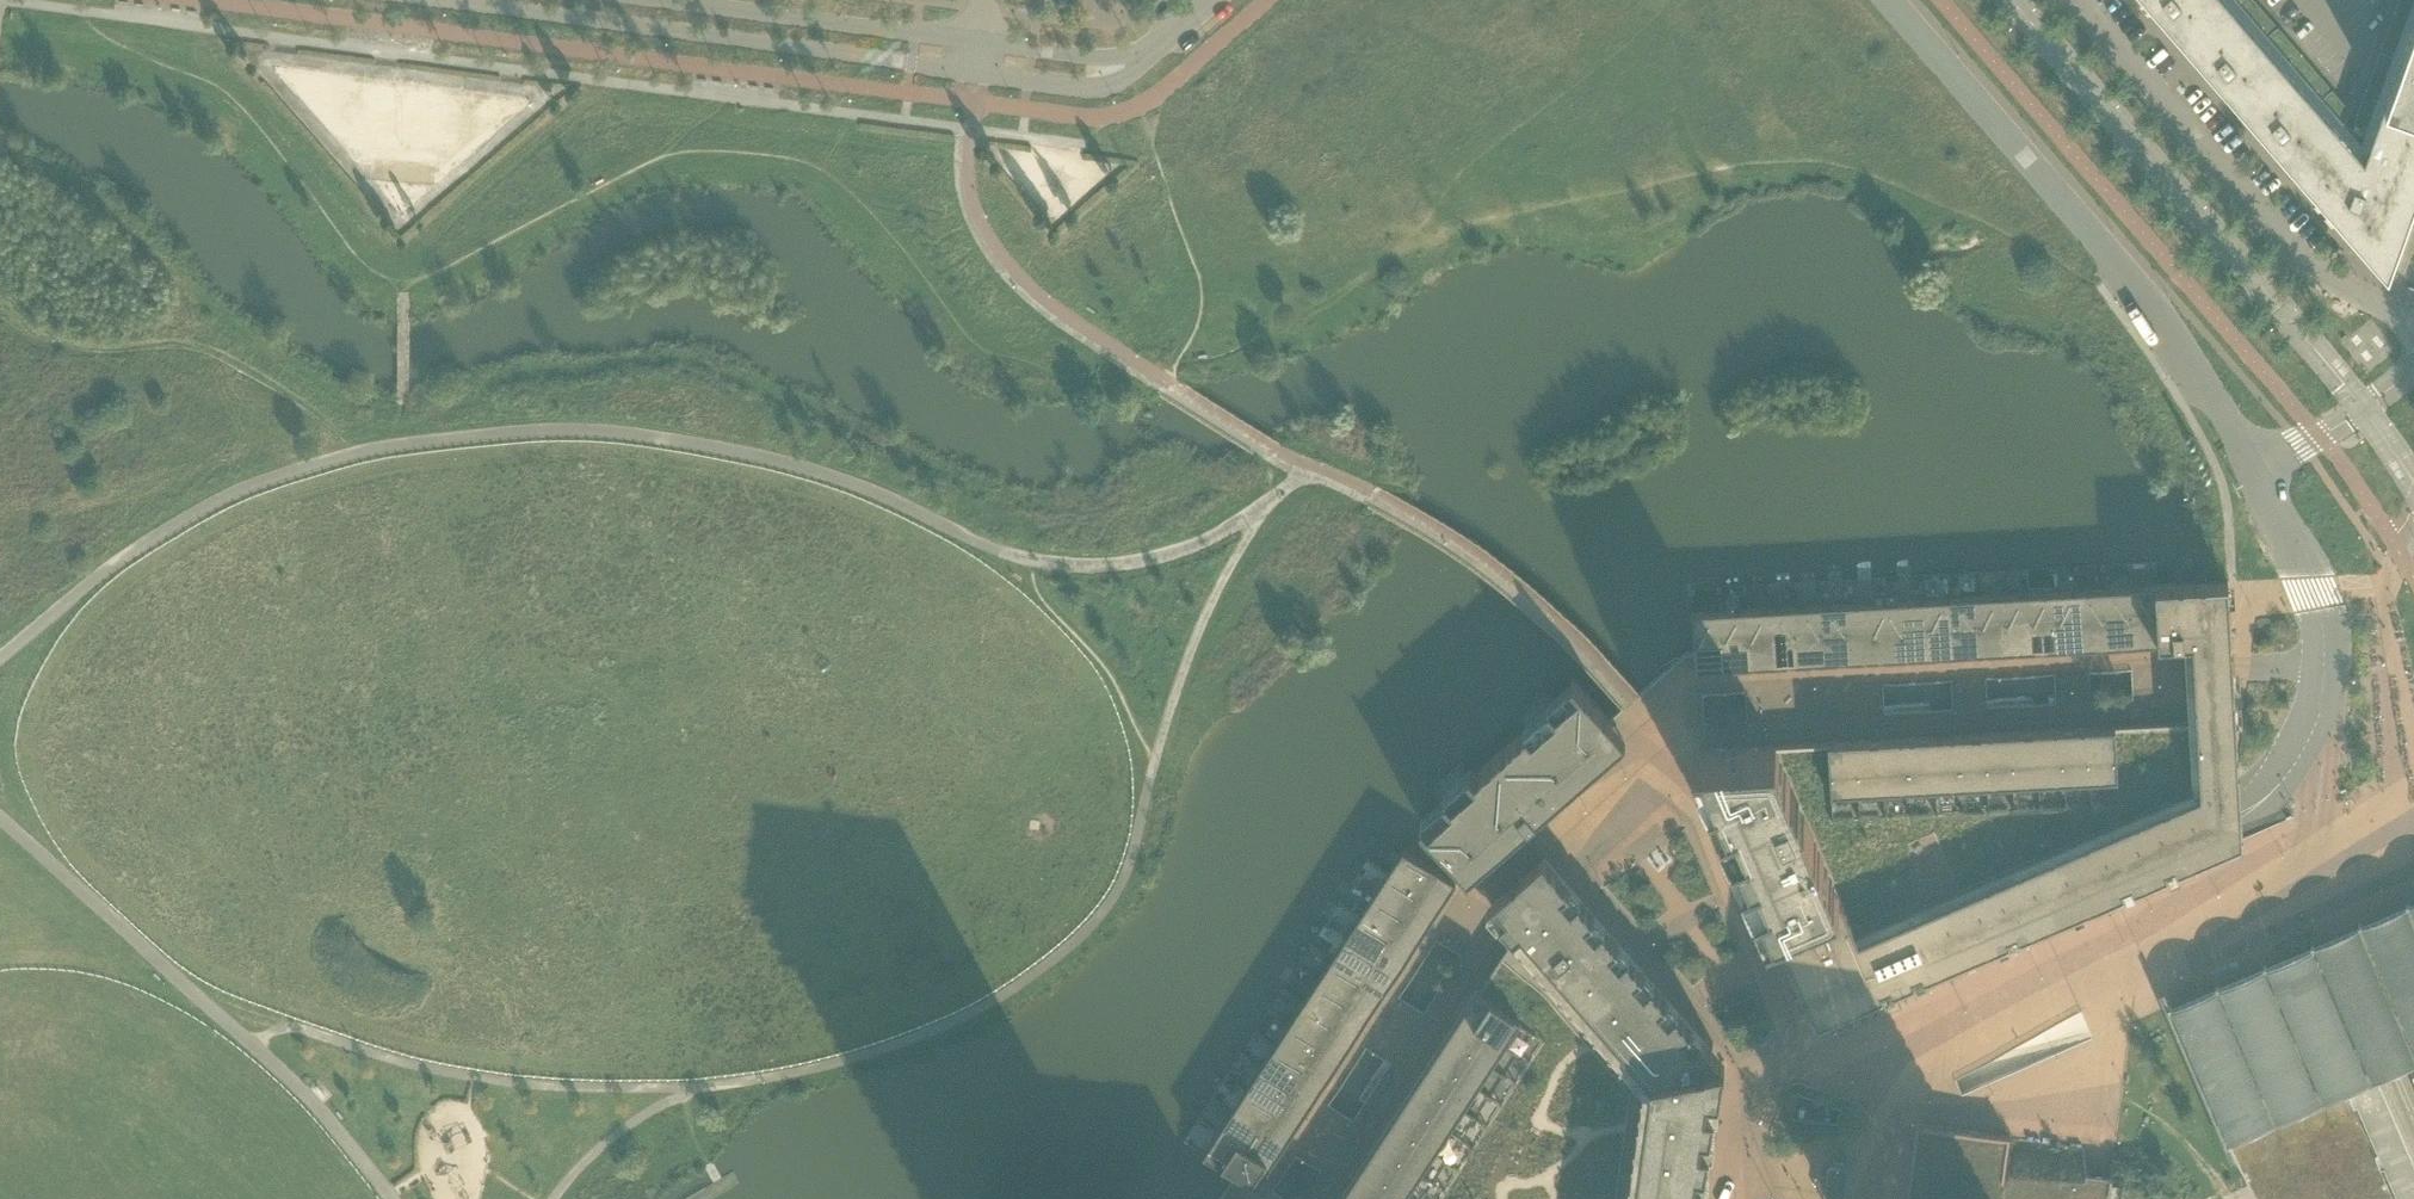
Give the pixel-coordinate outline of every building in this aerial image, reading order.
[(1436,8),(1442,15),(1456,3),(1453,0),(1445,0),(1436,8)] [(1746,9),(1755,1),(1755,0),(1738,0),(1746,9)] [(2192,56),(2238,16),(2224,0),(2143,0),(2192,56)] [(2265,33),(2275,25),(2253,0),(2237,0),(2265,33)] [(2394,53),(2413,0),(2399,0),(2382,48),(2394,53)] [(1436,8),(1423,19),(1429,27),(1442,15),(1436,8)] [(1768,16),(1755,27),(1761,34),(1775,23),(1768,16)] [(2192,56),(2255,129),(2301,89),(2238,16),(2192,56)] [(1755,27),(1742,39),(1748,46),(1761,34),(1755,27)] [(2329,87),(2278,28),(2268,36),(2320,95),(2329,87)] [(2379,120),(2413,132),(2413,35),(2411,34),(2379,120)] [(2354,123),(2364,134),(2392,57),(2380,52),(2354,123)] [(1794,65),(1780,76),(1787,83),(1800,72),(1797,68),(1794,65)] [(1334,69),(1331,72),(1342,85),(1349,79),(1338,66),(1334,69)] [(2255,129),(2318,202),(2364,162),(2301,89),(2255,129)] [(1289,91),(1282,97),(1293,111),(1300,105),(1289,91)] [(2350,111),(2332,91),(2323,99),(2345,125),(2350,111)] [(1646,107),(1642,110),(1654,123),(1661,117),(1650,103),(1646,107)] [(1300,105),(1293,111),(1305,124),(1312,118),(1300,105)] [(1616,115),(1609,122),(1621,135),(1628,129),(1625,125),(1616,115)] [(2318,202),(2388,282),(2413,211),(2413,132),(2379,120),(2364,162),(2318,202)] [(1587,124),(1580,130),(1592,143),(1599,137),(1596,133),(1587,124)] [(1558,132),(1551,138),(1563,151),(1570,145),(1567,141),(1558,132)] [(1254,138),(1251,142),(1262,155),(1269,149),(1258,135),(1254,138)] [(1861,142),(1848,154),(1854,161),(1868,149),(1864,146),(1861,142)] [(1906,174),(1892,185),(1899,192),(1912,181),(1909,177),(1906,174)] [(1892,185),(1879,197),(1885,204),(1899,192),(1892,185)] [(1776,745),(1700,750),(1709,771),(1703,773),(1722,818),(1733,843),(1771,932),(1779,949),(1788,970),(1814,1031),(1949,973),(1947,968),(2043,926),(2115,895),(2140,885),(2243,841),(2236,719),(2228,586),(2228,582),(2178,585),(2155,586),(2158,646),(2192,644),(2196,721),(2164,723),(2168,792),(2059,799),(2068,821),(2067,822),(2077,845),(2073,847),(2045,781),(1908,789),(1812,830),(1776,745)] [(2130,588),(2129,588),(2132,629),(2133,647),(2158,646),(2155,586),(2151,586),(2130,588)] [(2104,589),(2103,589),(2106,630),(2107,649),(2133,647),(2132,629),(2129,588),(2104,589)] [(2078,591),(2080,632),(2081,650),(2107,649),(2106,630),(2103,589),(2078,591)] [(2052,592),(2054,633),(2055,651),(2081,650),(2080,632),(2078,591),(2052,592)] [(2027,593),(2026,594),(2029,635),(2030,653),(2055,651),(2054,633),(2052,592),(2027,593)] [(2001,595),(2003,636),(2004,654),(2030,653),(2029,635),(2026,594),(2001,595)] [(1975,596),(1977,638),(1978,656),(2004,654),(2003,636),(2001,595),(1975,596)] [(1950,598),(1949,598),(1951,639),(1952,657),(1978,656),(1977,638),(1975,596),(1950,598)] [(1924,599),(1923,599),(1926,641),(1927,659),(1952,657),(1951,639),(1949,598),(1924,599)] [(1896,601),(1886,602),(1889,645),(1890,661),(1901,660),(1927,659),(1926,641),(1923,599),(1896,601)] [(1875,602),(1849,604),(1852,645),(1853,663),(1879,661),(1890,661),(1889,645),(1886,602),(1875,602)] [(1847,604),(1823,605),(1825,646),(1826,665),(1853,663),(1852,645),(1849,604),(1847,604)] [(1821,605),(1797,607),(1799,648),(1800,666),(1826,665),(1825,646),(1823,605),(1821,605)] [(1795,607),(1770,608),(1773,649),(1774,668),(1800,666),(1799,648),(1797,607),(1795,607)] [(1769,608),(1744,610),(1747,651),(1748,669),(1774,668),(1773,649),(1770,608),(1769,608)] [(1744,610),(1718,611),(1720,652),(1721,671),(1748,669),(1747,651),(1744,610)] [(1718,611),(1692,613),(1694,654),(1695,672),(1721,671),(1720,652),(1718,611)] [(1446,802),(1420,824),(1465,875),(1468,878),(1591,770),(1626,740),(1611,723),(1578,686),(1574,681),(1572,682),(1571,683),(1573,685),(1562,696),(1547,708),(1555,717),(1532,737),(1527,731),(1475,776),(1473,774),(1470,771),(1467,773),(1470,777),(1475,782),(1452,802),(1446,796),(1444,798),(1444,799),(1446,802)] [(2115,726),(2087,728),(2090,778),(2118,776),(2115,726)] [(2087,728),(2061,729),(2064,779),(2090,778),(2087,728)] [(2061,729),(2036,731),(2038,781),(2064,779),(2061,729)] [(2036,731),(2010,732),(2013,782),(2038,781),(2036,731)] [(2010,732),(1984,734),(1987,784),(2013,782),(2010,732)] [(1984,734),(1958,735),(1961,785),(1987,784),(1984,734)] [(1958,735),(1932,736),(1935,787),(1961,785),(1958,735)] [(1932,736),(1907,738),(1910,788),(1935,787),(1932,736)] [(1907,738),(1881,739),(1884,789),(1910,788),(1907,738)] [(1881,739),(1855,741),(1858,791),(1884,789),(1881,739)] [(1855,741),(1828,742),(1831,792),(1858,791),(1855,741)] [(1403,849),(1389,871),(1442,905),(1456,883),(1403,849)] [(1717,1096),(1720,1097),(1724,1063),(1703,1038),(1700,1040),(1543,859),(1488,906),(1487,907),(1505,928),(1513,938),(1521,931),(1553,968),(1571,989),(1544,1030),(1517,1026),(1440,1145),(1432,1198),(1702,1198),(1717,1096)] [(1389,871),(1375,892),(1428,927),(1442,905),(1389,871)] [(1375,893),(1361,914),(1413,949),(1428,927),(1375,892),(1375,893)] [(1346,936),(1399,971),(1413,949),(1361,914),(1346,936)] [(1332,957),(1332,958),(1385,992),(1399,971),(1346,936),(1332,957)] [(2325,955),(2303,964),(2185,1015),(2238,1138),(2227,1143),(2231,1152),(2255,1198),(2413,1198),(2413,1159),(2372,1062),(2325,955)] [(1318,979),(1371,1014),(1385,992),(1332,958),(1318,979)] [(1304,1000),(1304,1001),(1357,1036),(1371,1014),(1318,979),(1304,1000)] [(1462,1012),(1496,1035),(1506,1041),(1521,1018),(1477,989),(1462,1012)] [(1290,1022),(1289,1023),(1342,1058),(1357,1036),(1304,1001),(1290,1022)] [(1448,1034),(1482,1056),(1492,1063),(1506,1041),(1496,1035),(1462,1012),(1448,1034)] [(2393,1027),(2413,1076),(2413,1018),(2393,1027)] [(1276,1044),(1275,1045),(1328,1079),(1342,1058),(1289,1023),(1276,1044)] [(1448,1034),(1434,1055),(1478,1084),(1491,1063),(1482,1056),(1448,1034)] [(1262,1065),(1261,1066),(1314,1101),(1328,1079),(1275,1045),(1262,1065)] [(1434,1055),(1419,1077),(1464,1106),(1478,1084),(1434,1055)] [(1248,1087),(1247,1088),(1300,1123),(1314,1101),(1261,1066),(1248,1087)] [(1419,1077),(1405,1099),(1450,1127),(1464,1106),(1419,1077)] [(1233,1108),(1232,1110),(1285,1145),(1300,1123),(1247,1088),(1233,1108)] [(1405,1099),(1391,1120),(1436,1149),(1450,1127),(1405,1099)] [(1219,1130),(1218,1132),(1271,1166),(1285,1145),(1232,1110),(1219,1130)] [(1391,1120),(1377,1142),(1421,1171),(1436,1149),(1391,1120)] [(2010,1137),(1917,1124),(1906,1198),(2109,1198),(2116,1153),(2113,1153),(2109,1177),(2087,1174),(2084,1149),(2081,1148),(2085,1174),(2006,1163),(2010,1137)] [(1205,1151),(1204,1153),(1238,1176),(1257,1188),(1271,1166),(1218,1132),(1205,1151)] [(1377,1142),(1363,1163),(1407,1192),(1421,1171),(1377,1142)] [(1349,1185),(1370,1198),(1403,1198),(1407,1192),(1363,1163),(1349,1185)] [(1349,1185),(1340,1198),(1370,1198),(1349,1185)]
